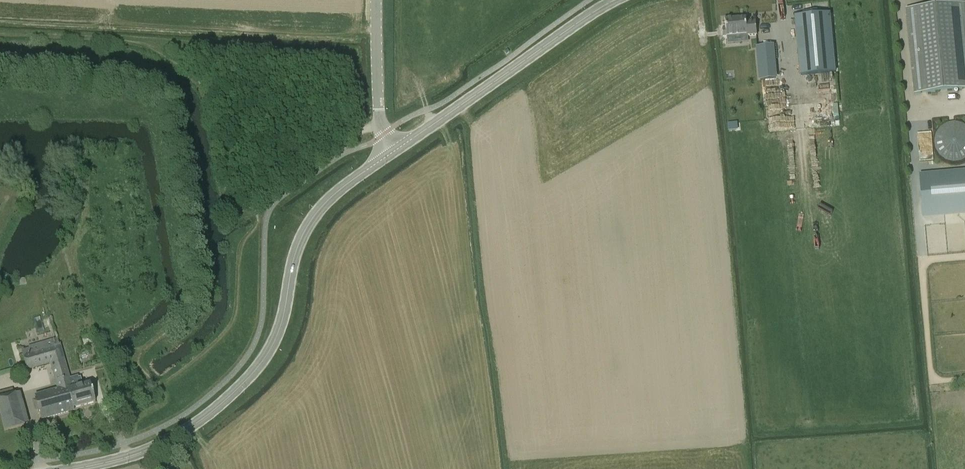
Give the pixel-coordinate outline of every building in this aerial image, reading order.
[(906,9),(914,94),(964,89),(964,4),(906,9)] [(796,17),(801,76),(835,73),(830,14),(822,15),(821,12),(804,14),(804,17),(796,17)] [(738,18),(724,19),(725,37),(747,35),(747,36),(757,35),(756,22),(747,22),(746,18),(739,19),(738,18)] [(756,47),(757,55),(775,54),(774,46),(756,47)] [(956,123),(948,124),(941,128),(936,134),(935,142),(936,149),(940,156),(946,161),(954,163),(962,162),(964,159),(964,126),(963,124),(956,123)] [(918,174),(922,214),(964,209),(964,169),(918,174)] [(23,347),(21,348),(27,370),(51,363),(56,382),(60,382),(62,389),(59,390),(35,397),(37,403),(40,414),(42,421),(74,411),(73,408),(95,402),(90,384),(83,386),(81,377),(69,380),(57,338),(28,346),(29,348),(24,349),(23,347)] [(28,423),(17,390),(0,395),(0,424),(3,432),(28,423)]
